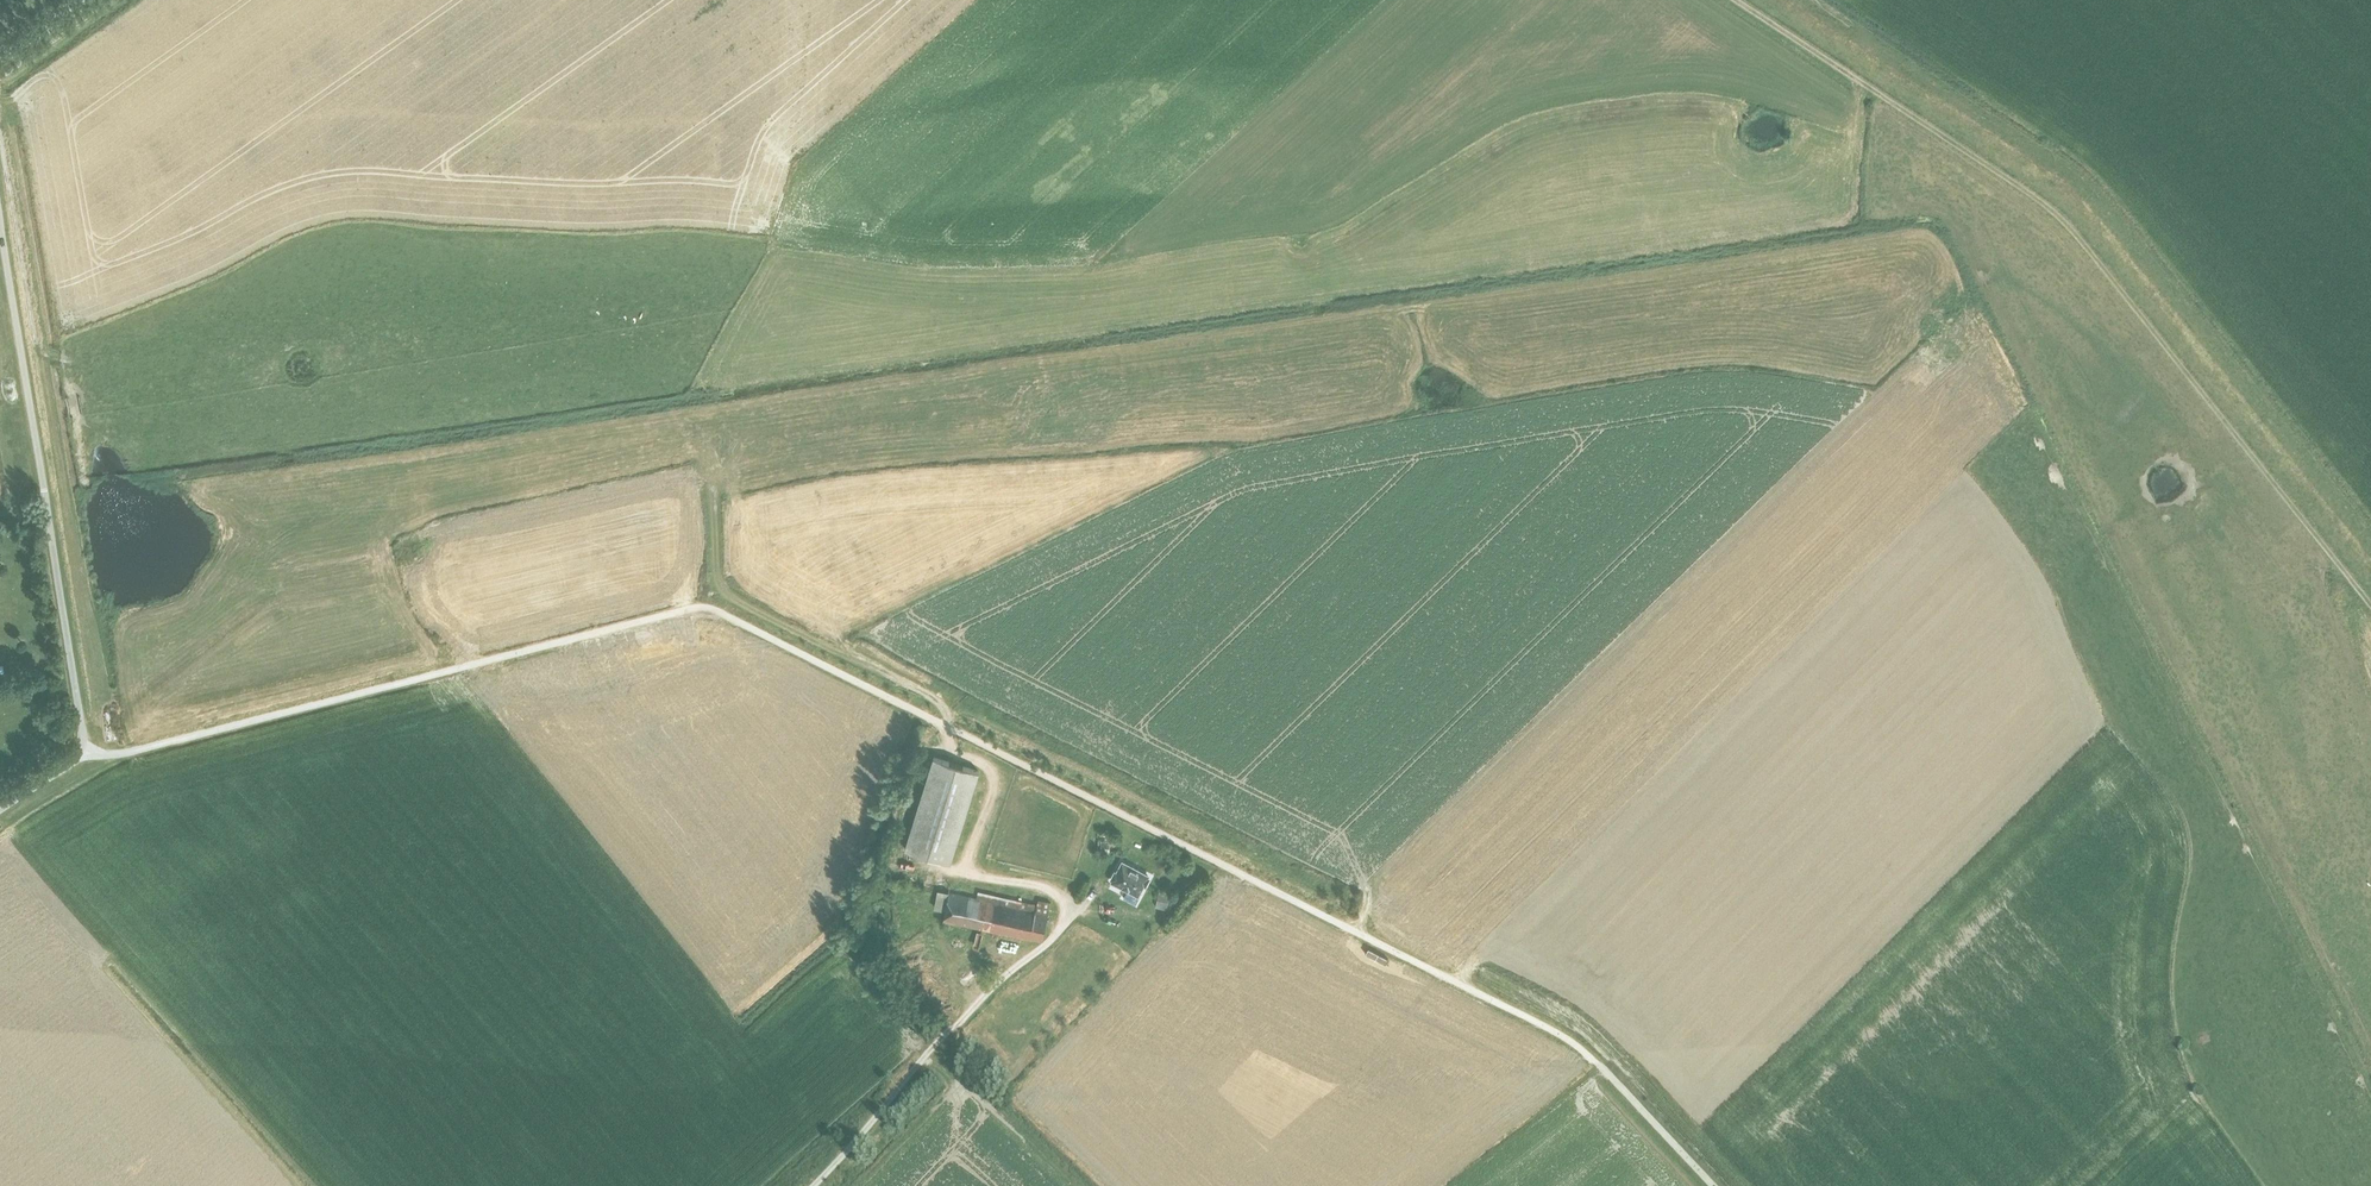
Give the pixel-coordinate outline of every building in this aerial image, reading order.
[(934,755),(905,847),(951,861),(980,770),(934,755)] [(1115,867),(1110,876),(1112,877),(1111,878),(1128,886),(1123,894),(1136,901),(1145,884),(1147,885),(1152,875),(1150,874),(1151,872),(1122,857),(1117,868),(1115,867)] [(946,909),(944,917),(1043,938),(1051,900),(1039,898),(1038,903),(979,890),(978,896),(939,888),(935,907),(946,909)] [(1174,892),(1160,889),(1156,904),(1170,908),(1174,892)]
